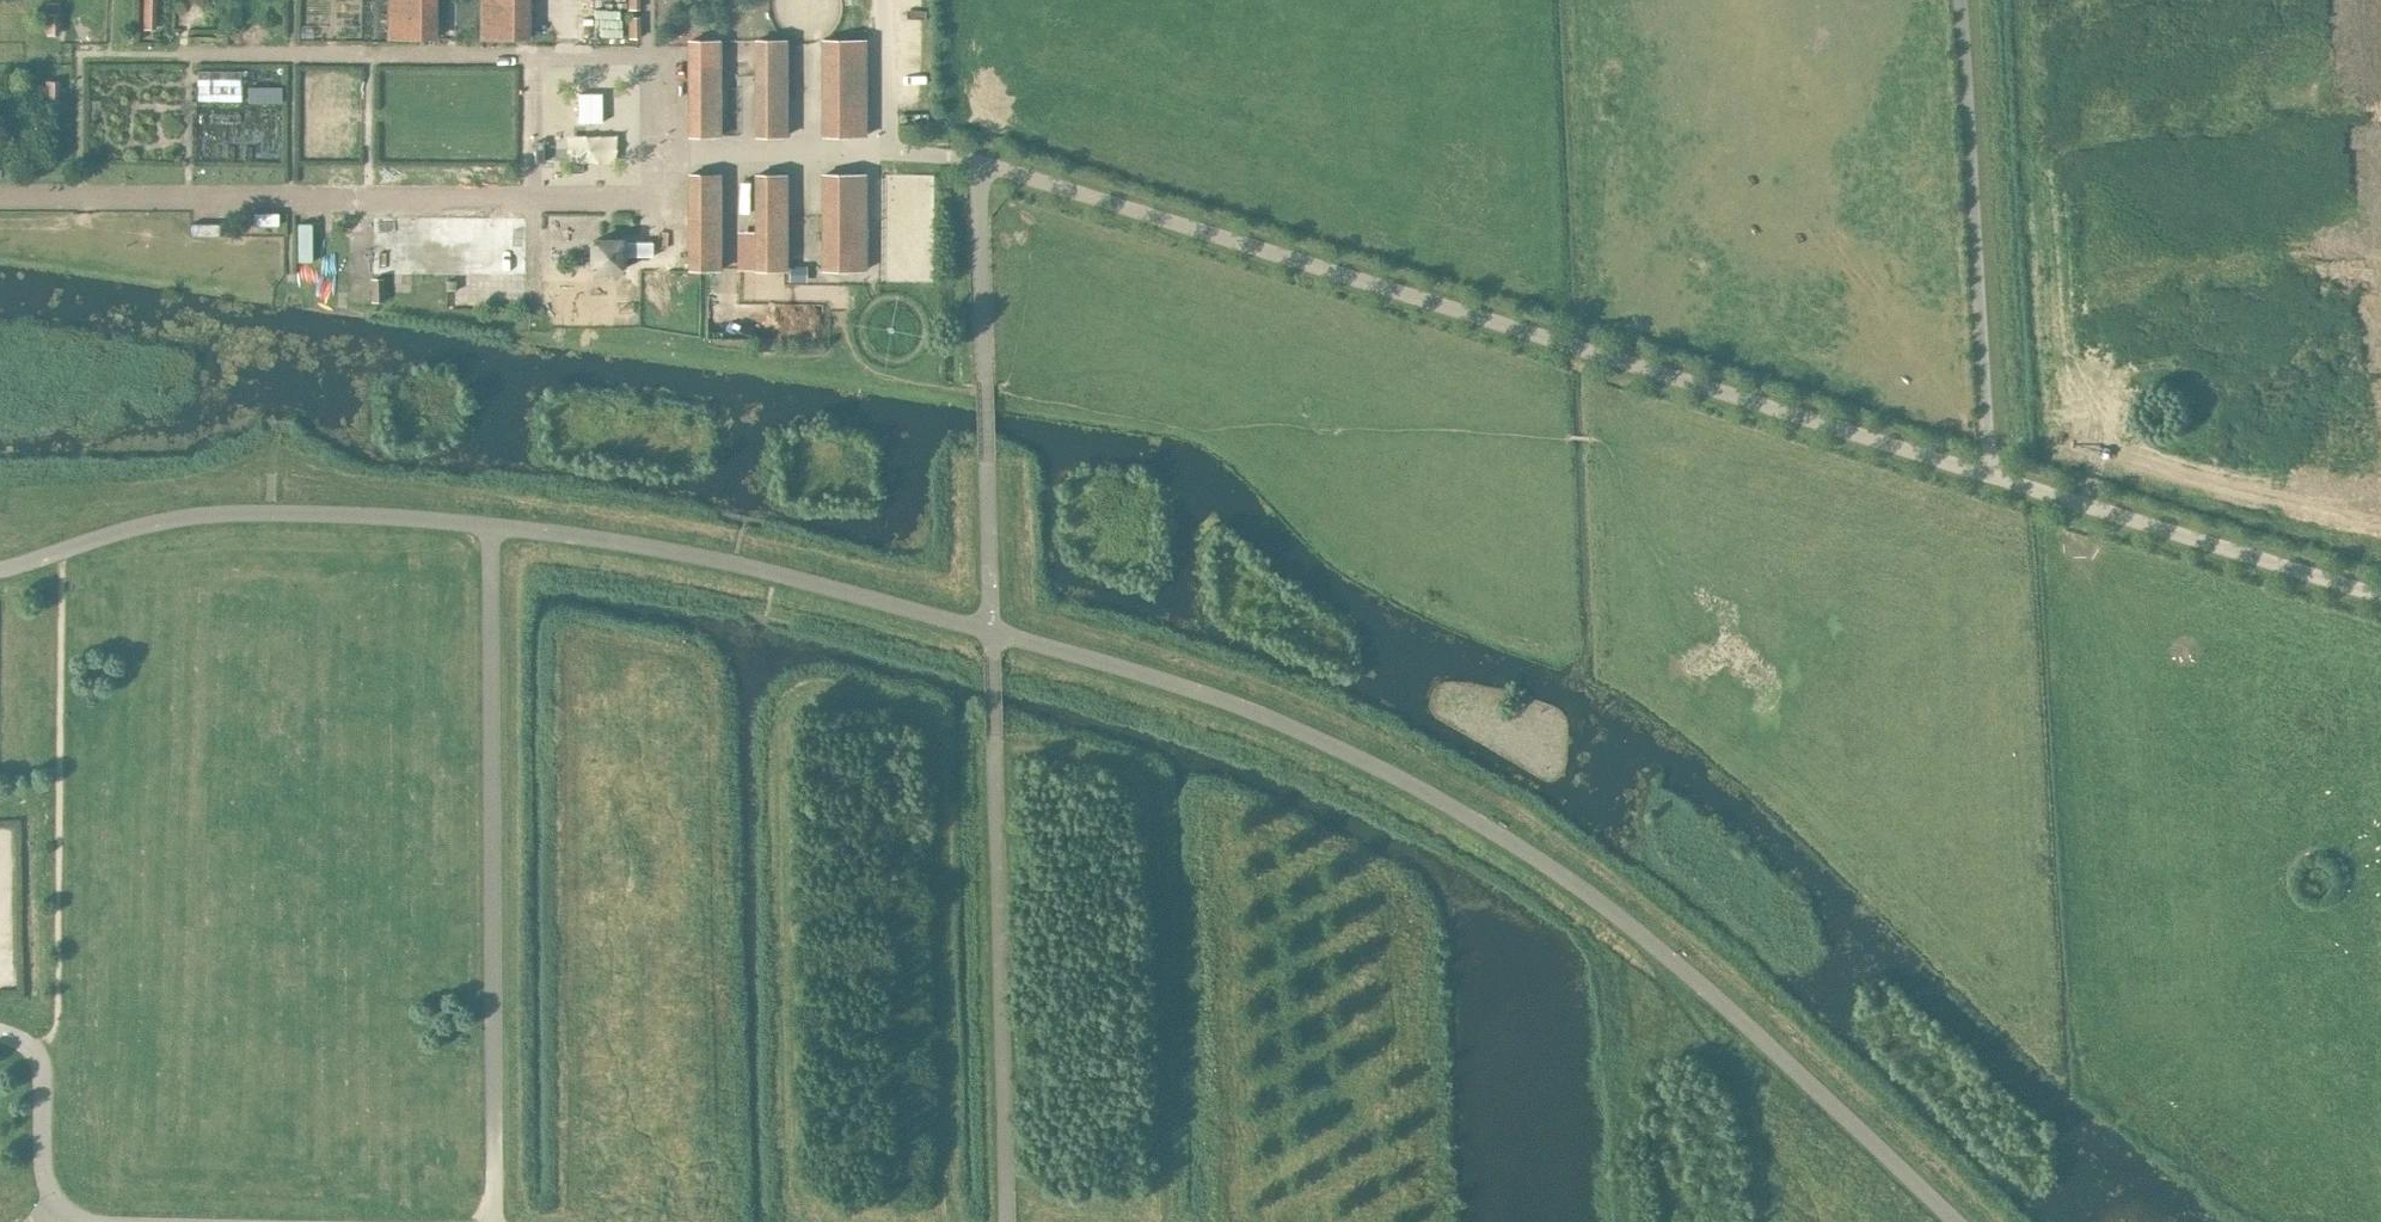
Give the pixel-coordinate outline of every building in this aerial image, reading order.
[(388,37),(434,37),(434,0),(388,0),(388,37)] [(628,8),(638,8),(638,0),(628,0),(628,8)] [(57,14),(47,14),(47,34),(57,34),(57,14)] [(638,18),(628,18),(629,37),(638,37),(638,18)] [(689,136),(718,136),(718,40),(689,40),(689,136)] [(785,136),(785,40),(756,40),(756,136),(785,136)] [(864,40),(823,40),(823,135),(864,135),(864,40)] [(57,82),(47,82),(47,101),(57,101),(57,82)] [(261,87),(248,87),(248,100),(260,100),(261,87)] [(718,270),(718,174),(689,174),(689,269),(718,270)] [(864,174),(823,174),(823,270),(864,270),(864,174)] [(756,270),(785,270),(785,175),(756,175),(756,270)] [(527,276),(528,219),(375,218),(374,275),(527,276)] [(621,269),(621,240),(593,240),(592,269),(621,269)] [(382,279),(372,279),(372,301),(382,301),(382,291),(382,279)]
